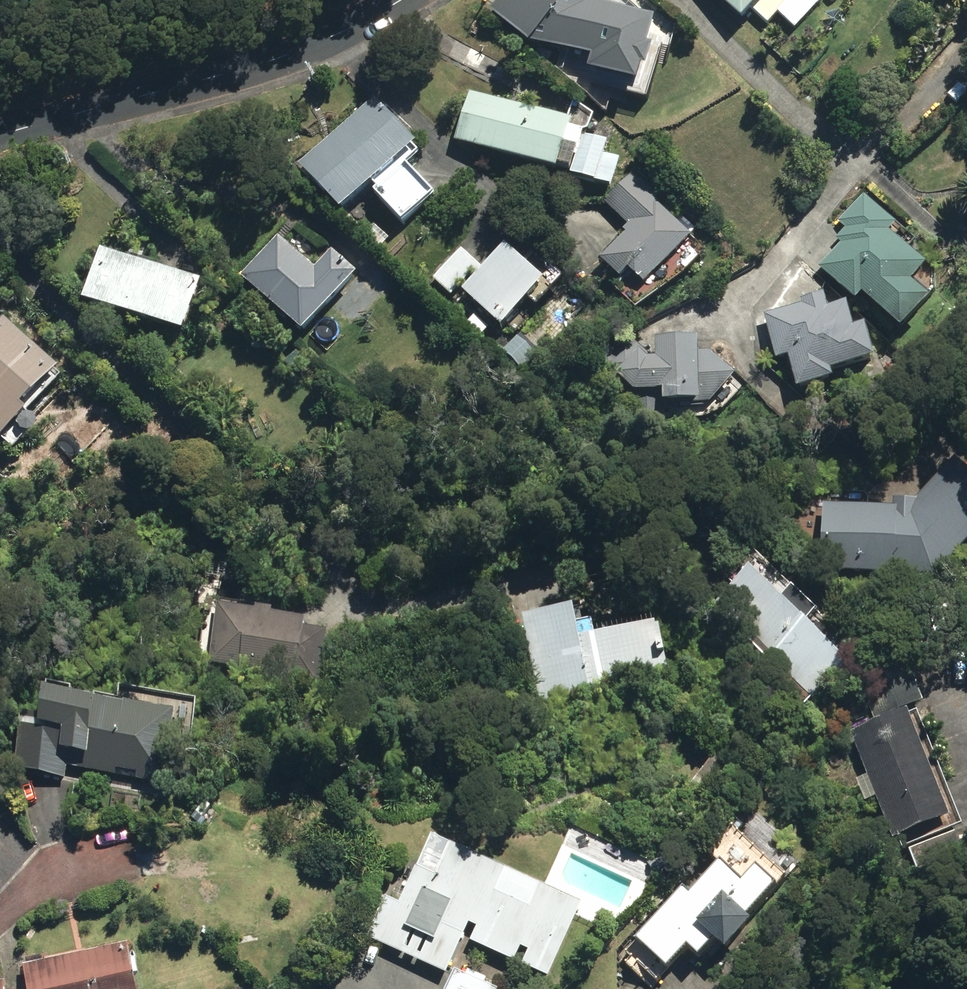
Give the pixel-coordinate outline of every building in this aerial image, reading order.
[(605,58),(621,0),(535,0),(525,36),(605,58)] [(797,27),(821,0),(724,0),(743,17),(754,7),(769,22),(780,11),(797,27)] [(571,116),(468,89),(455,140),(615,182),(622,156),(607,152),(612,135),(591,130),(597,107),(575,102),(571,116)] [(371,182),(402,218),(435,189),(408,157),(420,147),(415,142),(418,139),(378,94),(301,161),(341,208),(371,182)] [(633,268),(648,282),(694,234),(659,201),(665,195),(636,168),(607,199),(632,222),(626,228),(629,231),(604,257),(624,277),(633,268)] [(867,290),(910,325),(936,293),(918,278),(933,260),(892,228),(899,221),(865,193),(842,221),(848,226),(838,237),(842,242),(820,265),(860,298),(867,290)] [(243,274),(306,329),(360,270),(334,249),(322,262),(312,254),(307,258),(279,235),(243,274)] [(548,278),(507,241),(466,288),(505,324),(548,278)] [(84,297),(188,327),(204,277),(101,244),(84,297)] [(451,294),(479,264),(461,247),(433,277),(451,294)] [(793,356),(802,388),(836,379),(834,367),(881,355),(870,320),(859,324),(852,299),(832,305),(828,290),(804,297),(805,301),(768,312),(781,359),(793,356)] [(61,364),(0,311),(0,438),(2,440),(31,405),(27,403),(61,364)] [(310,332),(328,350),(336,340),(318,323),(310,332)] [(743,371),(703,333),(660,335),(661,354),(641,335),(588,337),(588,388),(627,388),(653,413),(667,397),(718,397),(743,371)] [(285,361),(293,371),(307,359),(299,349),(285,361)] [(936,576),(966,542),(966,461),(961,456),(922,498),(898,497),(898,506),(826,503),(822,569),(936,576)] [(764,667),(802,706),(816,692),(819,696),(855,660),(814,619),(825,608),(801,585),(791,595),(760,565),(723,601),(777,654),(764,667)] [(244,669),(324,682),(332,630),(308,626),(309,617),(224,604),(215,659),(246,664),(244,669)] [(583,604),(526,614),(543,705),(595,695),(594,690),(674,674),(663,623),(600,636),(597,623),(587,625),(583,604)] [(856,673),(874,720),(923,700),(903,653),(856,673)] [(138,779),(168,784),(181,713),(52,693),(47,719),(27,715),(17,768),(67,777),(69,766),(117,774),(118,769),(139,773),(138,779)] [(853,734),(897,841),(953,819),(909,711),(853,734)] [(788,768),(793,775),(802,769),(798,761),(788,768)] [(850,798),(855,813),(875,807),(869,791),(850,798)] [(634,945),(665,973),(685,951),(697,961),(712,945),(723,956),(749,928),(744,924),(799,863),(777,843),(784,835),(759,812),(745,828),(739,822),(707,857),(718,867),(688,900),(681,893),(634,945)] [(911,850),(922,874),(966,857),(957,831),(911,850)] [(525,964),(550,975),(584,904),(540,884),(530,906),(497,891),(507,869),(453,843),(438,876),(417,867),(401,901),(389,895),(370,937),(448,973),(471,923),(479,926),(472,940),(517,961),(523,947),(531,951),(525,964)] [(647,863),(654,873),(667,863),(661,854),(647,863)] [(30,988),(140,988),(130,942),(25,965),(30,988)] [(500,988),(457,968),(447,988),(500,988)]
